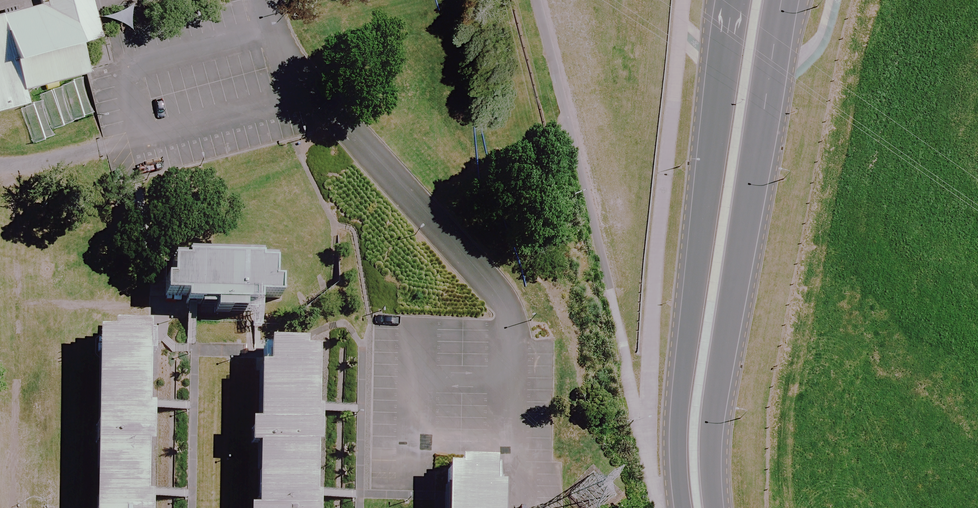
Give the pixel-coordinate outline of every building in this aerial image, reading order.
[(41,4),(0,14),(0,110),(21,105),(17,88),(87,71),(79,41),(100,36),(91,0),(40,0),(41,4)] [(273,265),(168,262),(167,299),(190,299),(190,305),(263,307),(263,299),(280,299),(280,284),(272,284),(273,265)] [(95,327),(90,507),(140,507),(140,492),(142,405),(144,328),(95,327)] [(259,344),(255,507),(312,507),(312,497),(314,412),(316,345),(259,344)] [(451,467),(449,502),(449,507),(503,507),(504,469),(451,467)]
